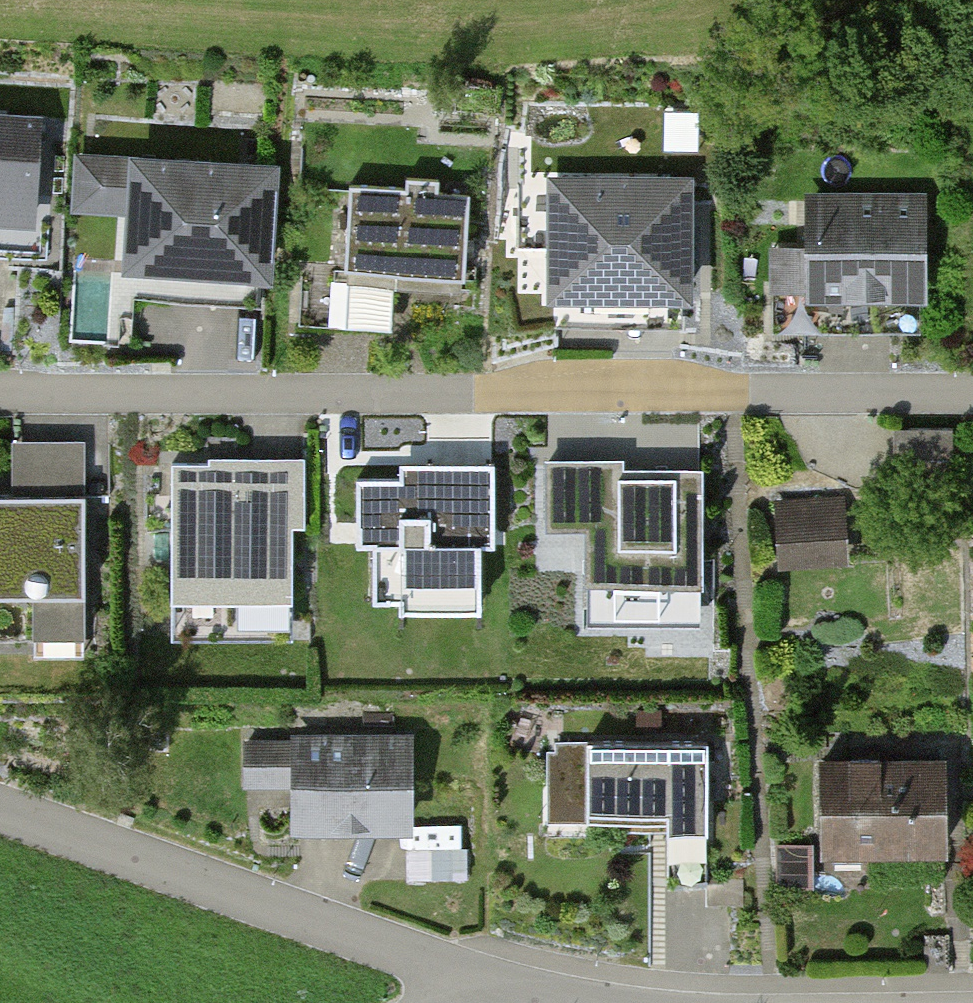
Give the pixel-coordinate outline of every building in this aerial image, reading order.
[(0,118),(0,227),(65,228),(68,120),(0,118)] [(320,160),(97,153),(95,227),(163,229),(161,272),(316,277),(320,160)] [(732,174),(581,178),(585,306),(736,302),(732,174)] [(518,191),(394,189),(393,277),(517,279),(518,191)] [(923,192),(799,196),(802,305),(927,301),(923,192)] [(919,435),(923,496),(972,492),(972,431),(919,435)] [(527,459),(394,464),(398,561),(530,556),(527,459)] [(308,461),(171,463),(173,599),(290,597),(289,536),(309,535),(308,461)] [(659,462),(583,467),(588,537),(628,535),(632,590),(748,583),(742,478),(661,483),(659,462)] [(0,496),(0,595),(85,596),(86,497),(0,496)] [(884,512),(804,517),(807,571),(887,567),(884,512)] [(452,738),(326,744),(331,835),(456,829),(452,738)] [(751,743),(626,751),(630,818),(711,813),(713,845),(757,842),(751,743)] [(868,767),(874,857),(972,851),(972,760),(868,767)] [(816,878),(817,840),(785,840),(784,877),(816,878)] [(413,846),(412,878),(472,881),(473,849),(413,846)]
